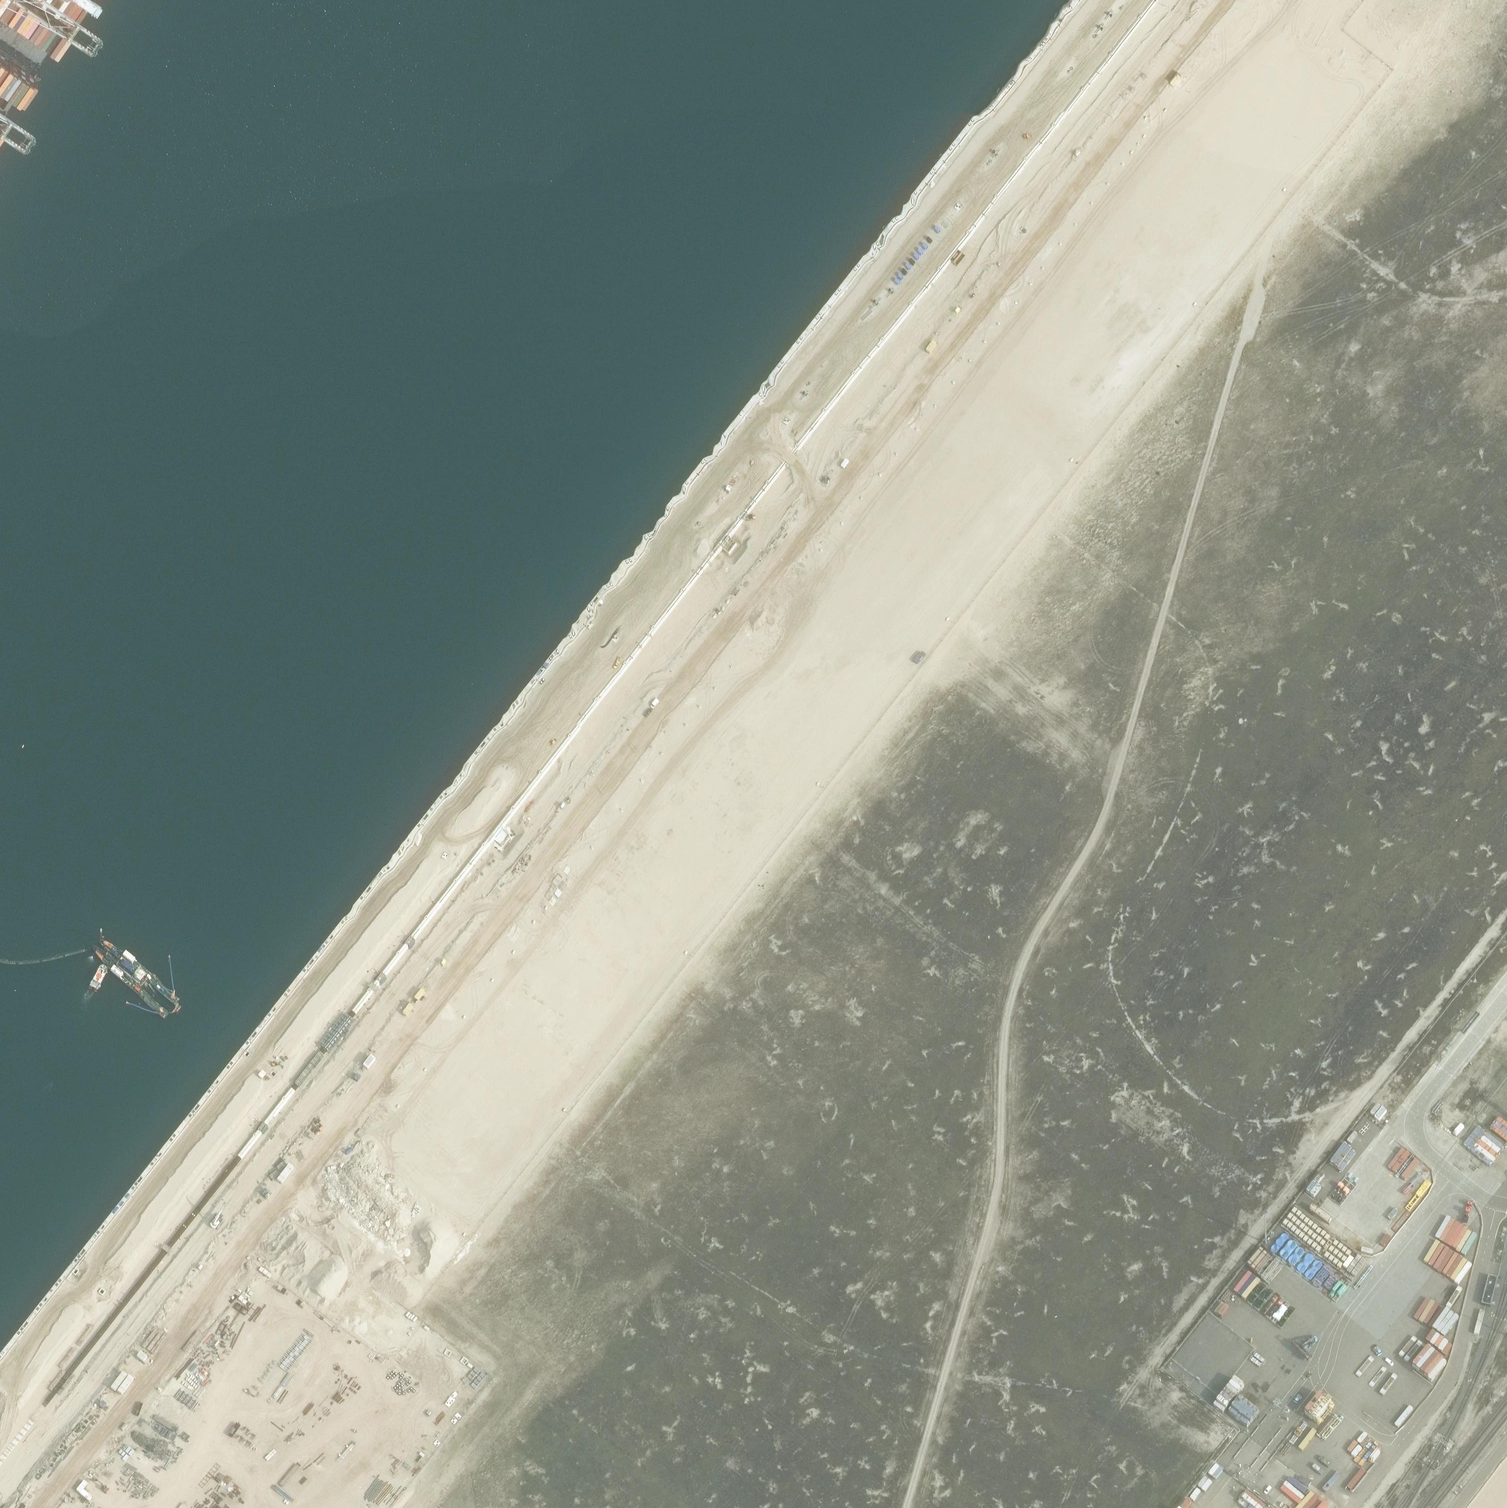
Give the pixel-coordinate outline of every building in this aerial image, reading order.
[(1293,1205),(1279,1225),(1282,1227),(1274,1238),(1306,1261),(1328,1230),(1293,1205)] [(1280,1247),(1274,1256),(1280,1260),(1286,1251),(1280,1247)] [(1251,1304),(1266,1285),(1245,1270),(1231,1288),(1251,1304)] [(1256,1306),(1260,1309),(1274,1293),(1270,1290),(1256,1306)] [(1221,1306),(1240,1322),(1247,1313),(1228,1297),(1221,1306)] [(1258,1365),(1222,1413),(1241,1427),(1277,1379),(1258,1365)] [(1277,1453),(1263,1474),(1284,1487),(1297,1465),(1277,1453)] [(1266,1504),(1246,1489),(1233,1507),(1262,1507),(1266,1504)]
